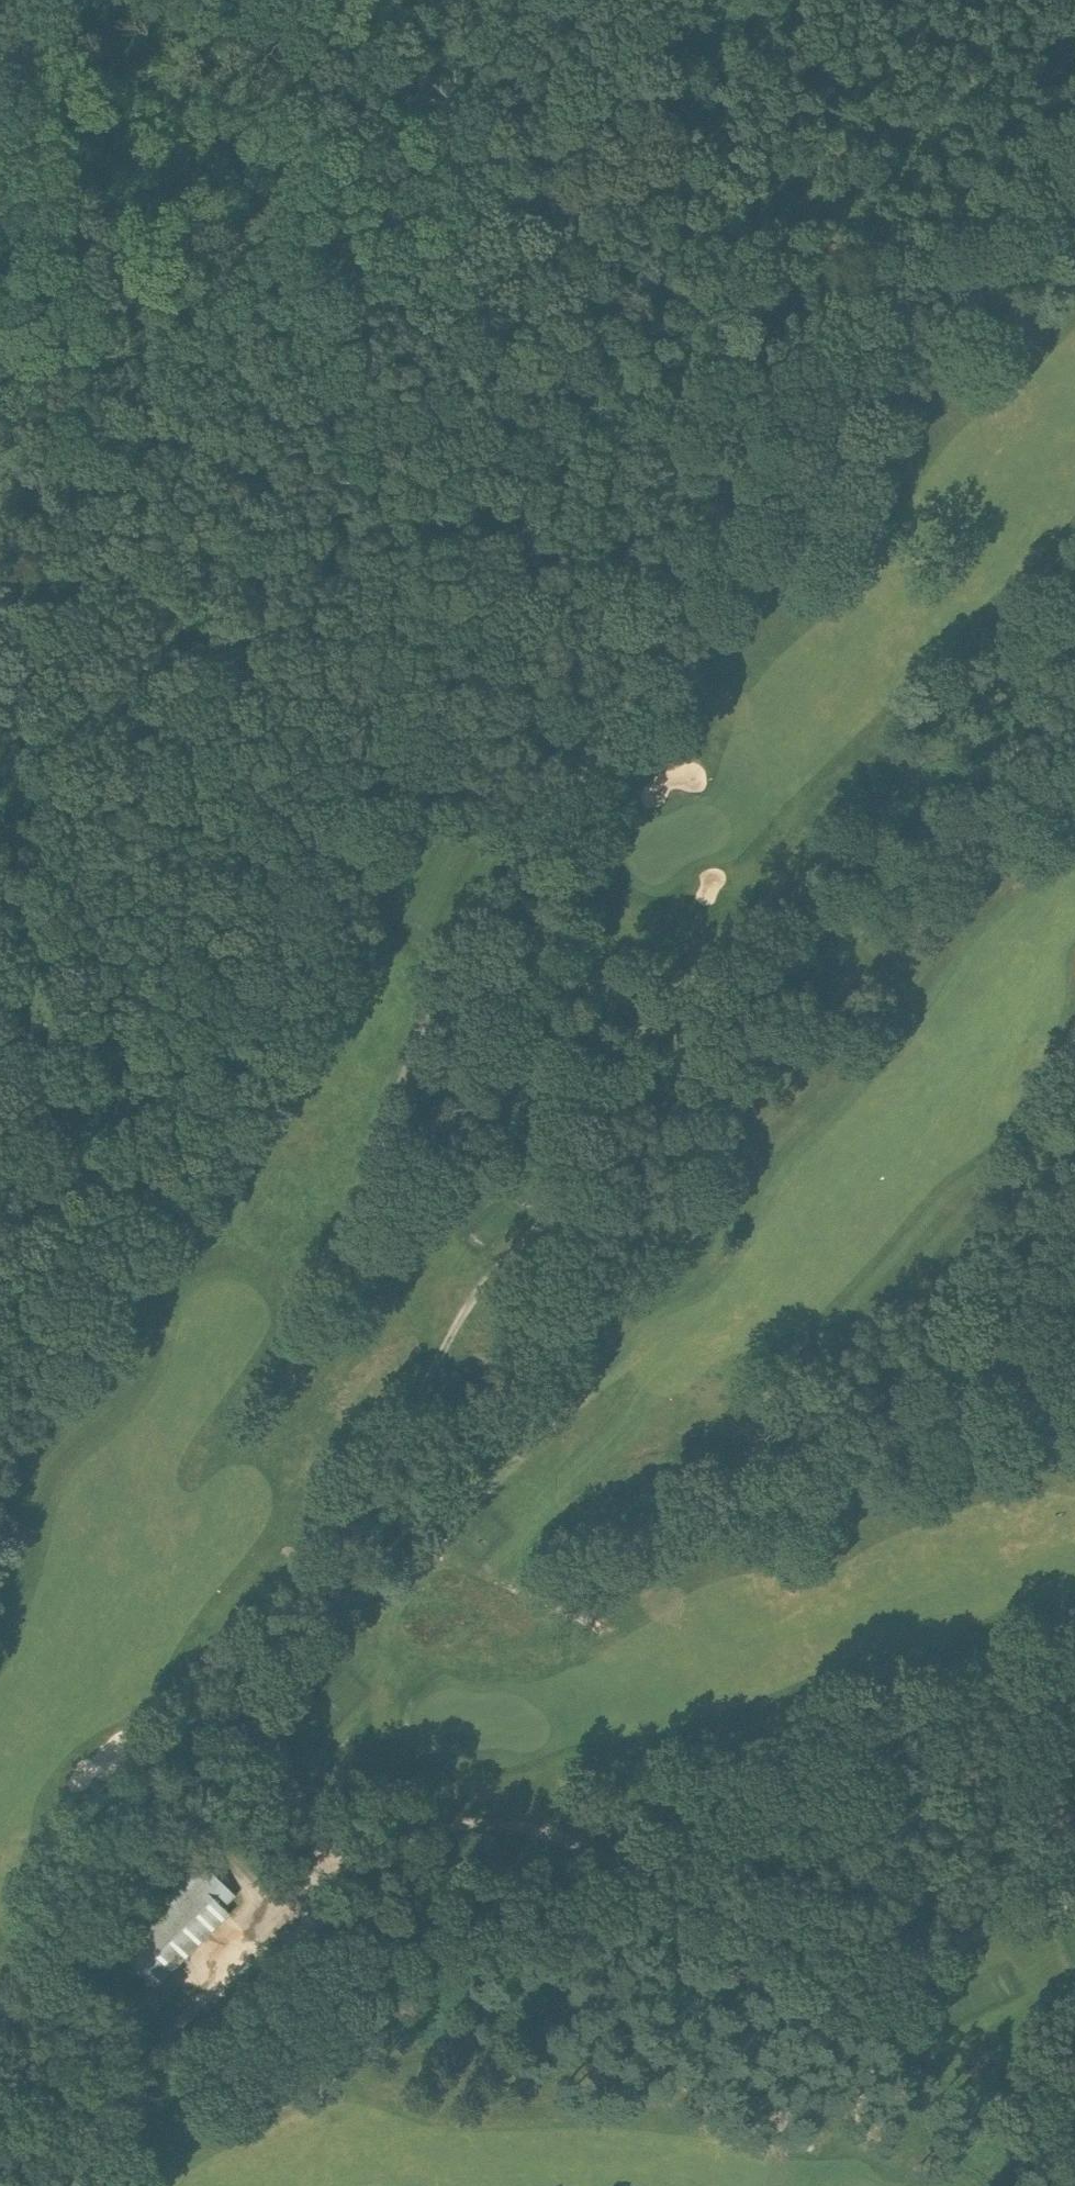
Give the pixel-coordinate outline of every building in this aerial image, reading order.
[(171,1905),(121,1954),(155,1989),(230,1914),(224,1906),(236,1896),(202,1862),(164,1899),(171,1905)]
